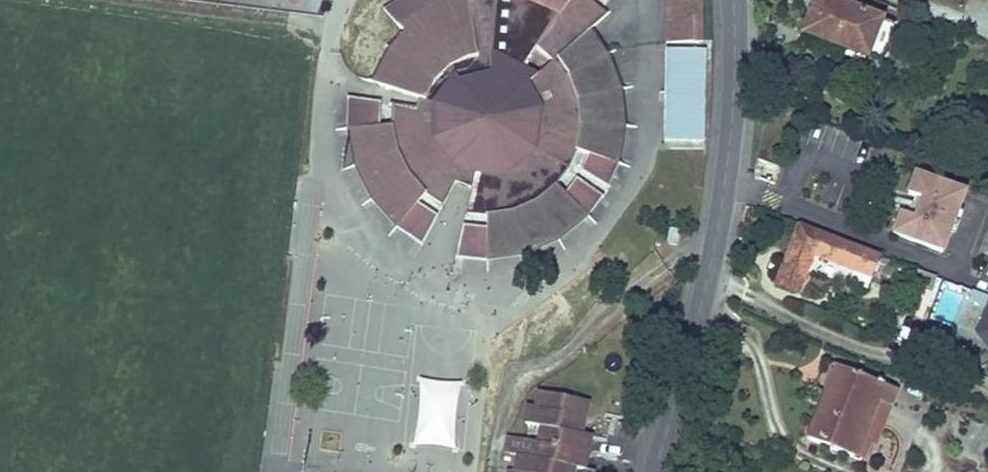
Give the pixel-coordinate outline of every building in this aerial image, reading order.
[(619,91),(606,56),(590,30),(607,15),(589,0),(495,0),(494,8),(470,10),(468,0),(401,0),(385,11),(404,31),(410,38),(395,55),(379,84),(418,97),(422,99),(420,108),(416,107),(392,105),(391,126),(380,127),(381,103),(349,99),(347,129),(355,165),(371,200),(396,227),(421,245),(437,216),(417,203),(424,195),(442,207),(454,183),(458,177),(471,182),(470,190),(465,216),(486,216),(487,228),(463,226),(456,258),(488,260),(524,255),(557,240),(588,216),(602,198),(576,179),(565,195),(557,187),(570,171),(578,151),(588,155),(581,172),(609,187),(618,164),(623,128),(619,91)] [(495,0),(468,0),(470,10),(494,8),(495,0)] [(702,0),(666,0),(666,10),(670,10),(670,23),(666,23),(666,43),(703,42),(702,0)] [(847,50),(850,43),(869,51),(881,20),(829,0),(816,0),(803,33),(847,50)] [(379,84),(395,55),(410,38),(404,31),(389,48),(371,81),(379,84)] [(850,43),(847,50),(866,57),(869,51),(850,43)] [(704,142),(704,51),(665,50),(664,142),(704,142)] [(936,249),(942,252),(949,233),(943,231),(951,209),(958,211),(965,193),(958,190),(915,174),(908,194),(914,197),(922,199),(915,219),(907,216),(901,214),(893,233),(936,249)] [(470,190),(471,182),(458,177),(454,183),(470,190)] [(943,231),(949,233),(958,211),(951,209),(943,231)] [(862,250),(799,226),(776,285),(798,294),(813,256),(855,273),(872,279),(869,285),(891,294),(902,265),(862,250)] [(677,245),(680,231),(670,228),(667,243),(677,245)] [(934,289),(948,295),(952,284),(919,272),(914,286),(932,293),(934,289)] [(872,279),(855,273),(850,284),(867,291),(869,285),(872,279)] [(934,289),(932,293),(922,319),(937,325),(948,295),(934,289)] [(807,438),(854,457),(877,402),(889,406),(896,390),(841,368),(831,393),(826,392),(825,395),(807,438)] [(566,466),(573,468),(583,470),(590,435),(580,433),(573,432),(576,418),(583,420),(587,402),(540,392),(537,407),(529,406),(525,424),(542,428),(539,442),(508,436),(505,453),(518,456),(515,471),(509,470),(508,471),(565,471),(566,466)] [(877,402),(854,457),(861,460),(864,453),(870,455),(889,406),(877,402)] [(580,433),(583,420),(576,418),(573,432),(580,433)]
